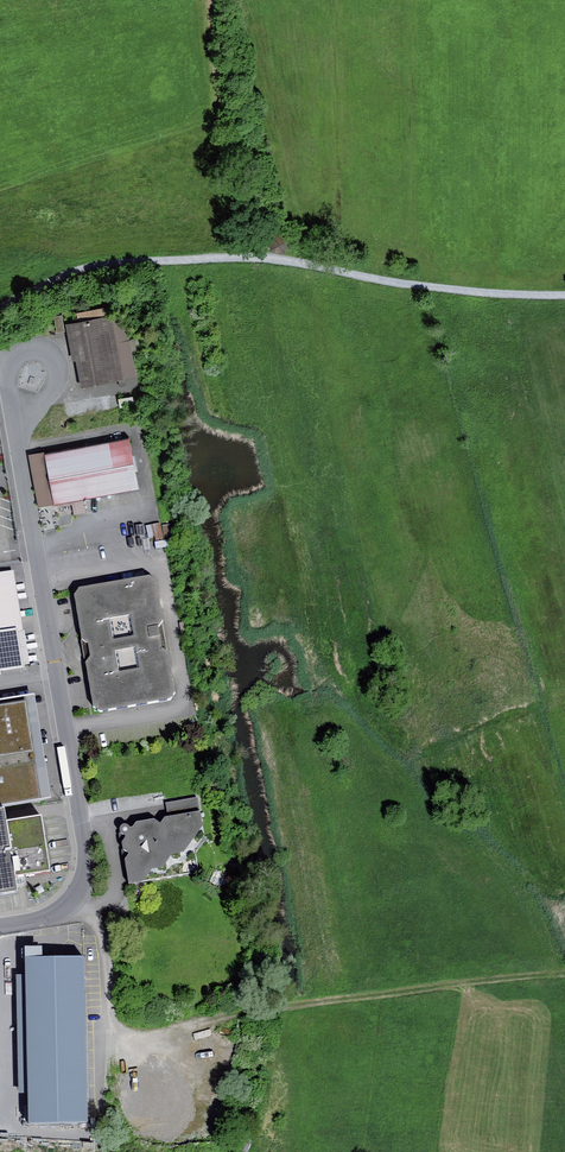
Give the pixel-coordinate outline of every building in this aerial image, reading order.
[(272,235),(269,252),(284,256),(288,239),(272,235)] [(76,312),(78,321),(107,316),(105,306),(76,312)] [(124,312),(111,315),(123,377),(136,375),(124,312)] [(62,314),(54,315),(56,332),(64,330),(62,314)] [(78,321),(66,323),(73,359),(76,358),(81,385),(123,377),(111,315),(107,316),(78,321)] [(133,395),(118,398),(119,407),(134,404),(133,395)] [(129,437),(46,452),(55,502),(83,497),(138,487),(129,437)] [(55,502),(46,452),(29,455),(37,505),(55,502)] [(83,497),(55,502),(55,506),(72,503),(74,514),(86,511),(83,497)] [(160,524),(146,527),(148,539),(154,538),(155,541),(163,540),(160,524)] [(172,525),(162,527),(165,540),(174,538),(172,525)] [(0,572),(0,635),(17,632),(24,631),(14,570),(0,572)] [(79,587),(74,594),(82,639),(88,643),(90,656),(86,662),(93,705),(100,710),(171,698),(176,690),(169,651),(162,648),(158,628),(163,620),(156,579),(149,575),(79,587)] [(186,621),(179,622),(181,634),(188,632),(186,621)] [(24,631),(17,632),(23,665),(30,664),(25,631),(24,631)] [(0,635),(0,672),(23,668),(23,665),(17,632),(0,635)] [(0,700),(0,805),(51,797),(35,695),(0,700)] [(166,803),(168,816),(200,811),(198,797),(166,803)] [(0,808),(0,894),(17,891),(14,876),(50,870),(41,815),(7,821),(5,807),(0,808)] [(125,837),(122,842),(123,849),(129,853),(124,859),(129,884),(198,872),(194,848),(204,836),(203,826),(200,811),(168,816),(165,817),(160,823),(154,819),(136,822),(132,827),(130,827),(129,825),(127,824),(124,824),(122,824),(121,826),(120,828),(119,829),(120,831),(121,832),(122,834),(124,834),(125,834),(125,837)] [(84,957),(26,958),(26,975),(29,1093),(29,1125),(86,1124),(84,957)] [(29,1093),(26,975),(16,976),(19,1094),(29,1093)]
